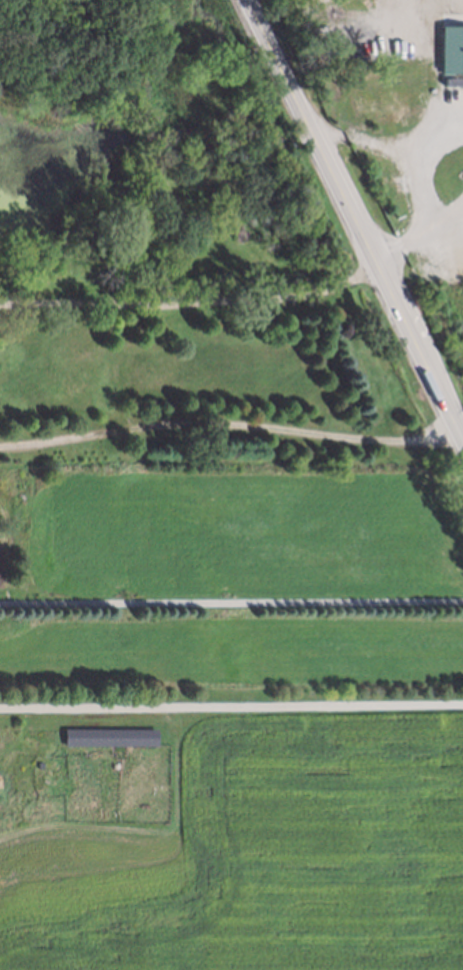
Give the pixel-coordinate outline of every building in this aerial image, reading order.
[(442,28),(462,29),(462,75),(442,75),(442,28)] [(157,730),(64,729),(64,747),(157,748),(157,730)]
